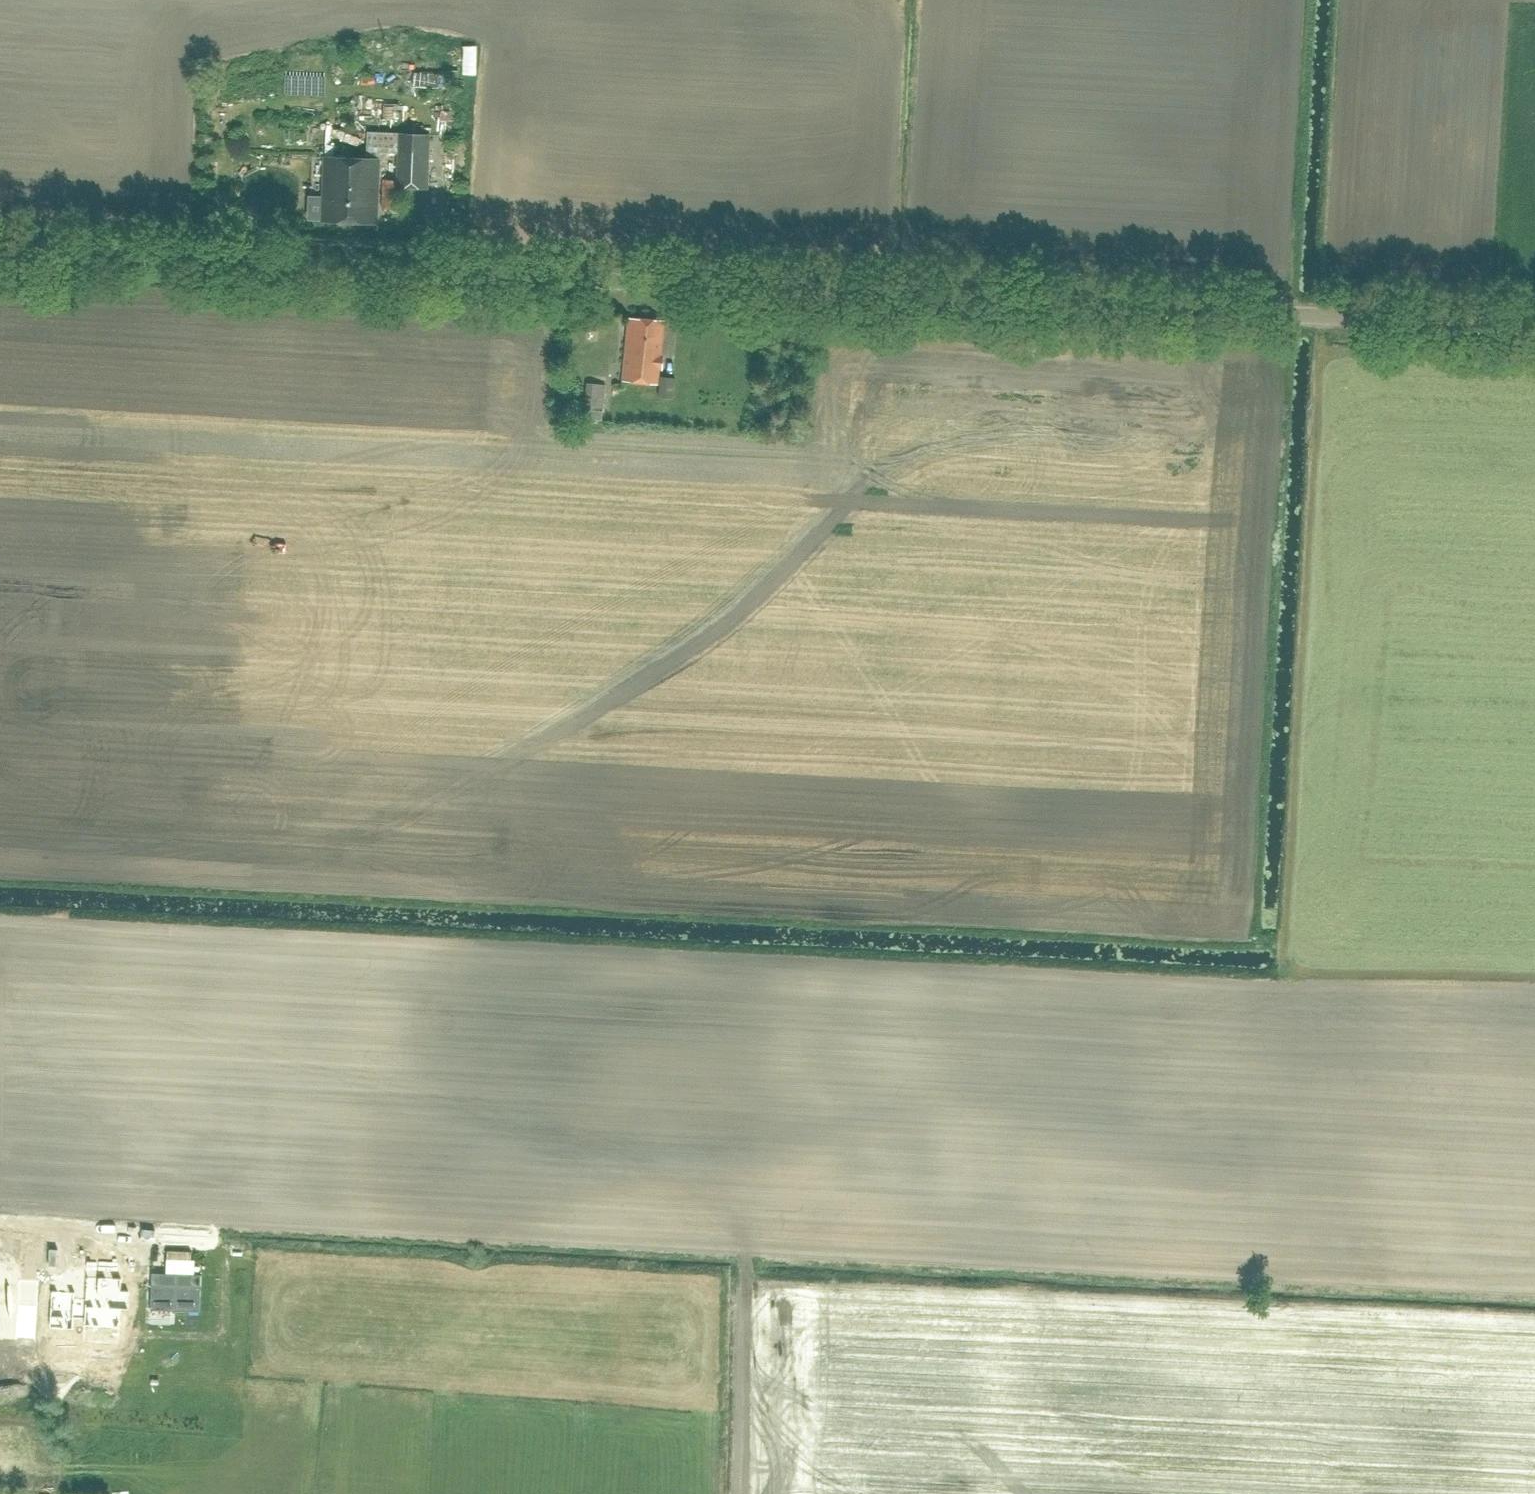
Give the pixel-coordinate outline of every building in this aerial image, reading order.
[(484,81),(483,49),(469,49),(470,81),(484,81)] [(414,73),(414,86),(439,87),(440,74),(414,73)] [(445,93),(460,93),(460,76),(445,76),(445,93)] [(400,134),(398,186),(427,187),(429,136),(400,134)] [(379,160),(325,157),(323,220),(377,223),(379,160)] [(623,380),(657,384),(659,367),(661,368),(663,357),(660,357),(664,321),(629,318),(623,380)] [(675,378),(661,376),(659,396),(673,398),(675,378)] [(606,385),(587,382),(582,418),(601,420),(606,385)] [(201,1274),(152,1273),(151,1310),(200,1311),(201,1274)] [(47,1289),(45,1327),(69,1328),(70,1317),(80,1318),(79,1325),(115,1328),(116,1310),(124,1310),(126,1290),(118,1290),(118,1278),(83,1275),(81,1297),(71,1297),(72,1291),(47,1289)] [(17,1305),(15,1337),(35,1338),(37,1306),(17,1305)]
